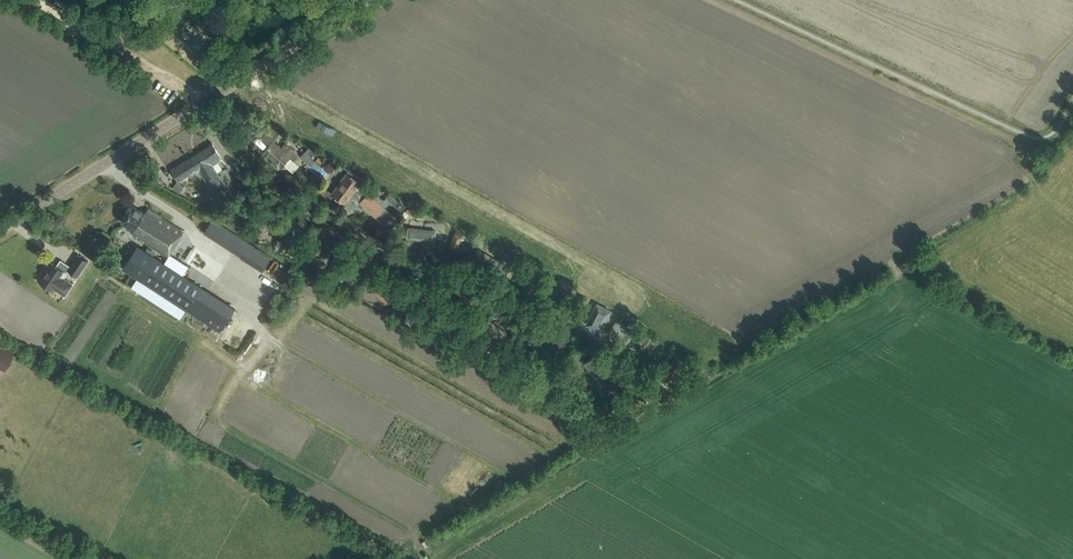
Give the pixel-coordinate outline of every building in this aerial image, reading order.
[(172,25),(164,38),(190,53),(197,40),(172,25)] [(279,133),(269,124),(259,134),(269,144),(279,133)] [(282,149),(273,141),(264,151),(274,160),(271,162),(279,169),(281,166),(282,167),(285,164),(293,172),(299,166),(294,161),(300,155),(287,143),(282,149)] [(219,200),(231,193),(213,165),(222,159),(212,143),(171,169),(180,183),(200,170),(219,200)] [(326,160),(318,154),(313,161),(321,166),(326,160)] [(347,201),(350,197),(352,199),(358,192),(360,194),(361,195),(368,186),(362,180),(363,178),(348,168),(332,190),(347,201)] [(252,180),(246,170),(234,178),(239,188),(252,180)] [(299,173),(285,173),(285,183),(299,183),(299,173)] [(361,195),(360,194),(358,192),(352,199),(362,208),(362,209),(364,211),(367,208),(383,224),(392,213),(385,207),(391,200),(386,196),(383,199),(376,193),(372,189),(364,197),(361,195)] [(270,191),(265,198),(272,203),(277,196),(270,191)] [(244,216),(245,221),(247,220),(242,203),(228,207),(231,216),(237,214),(237,215),(238,214),(239,217),(244,216)] [(168,256),(184,231),(148,208),(145,212),(133,204),(122,221),(132,228),(131,230),(136,233),(134,235),(168,256)] [(268,228),(279,220),(267,206),(257,214),(268,228)] [(289,217),(286,224),(283,223),(275,244),(284,248),(288,249),(292,239),(302,243),(307,231),(297,227),(299,221),(289,217)] [(263,271),(272,256),(212,219),(204,233),(263,271)] [(308,248),(325,256),(340,227),(324,219),(308,248)] [(401,223),(400,234),(428,237),(429,226),(401,223)] [(447,248),(456,251),(462,237),(453,234),(447,248)] [(284,248),(275,244),(273,250),(282,253),(284,248)] [(236,308),(138,245),(123,269),(221,331),(236,308)] [(479,260),(484,251),(471,245),(465,257),(477,263),(479,260)] [(303,250),(300,260),(308,263),(311,254),(303,250)] [(79,254),(71,266),(68,270),(78,276),(88,261),(79,254)] [(64,278),(68,272),(53,262),(40,282),(51,289),(53,287),(65,295),(73,283),(64,278)] [(522,286),(529,290),(535,280),(527,276),(522,286)] [(378,279),(375,282),(371,278),(365,284),(369,288),(369,289),(363,284),(358,290),(373,304),(379,298),(385,304),(392,296),(380,285),(382,283),(378,279)] [(498,297),(504,288),(497,283),(491,292),(498,297)] [(510,293),(504,290),(499,296),(505,300),(510,293)] [(412,295),(407,301),(401,308),(416,321),(422,313),(411,305),(417,299),(412,295)] [(510,329),(488,314),(478,329),(500,344),(510,329)] [(621,339),(622,338),(626,341),(633,328),(615,319),(608,333),(621,339)] [(597,337),(603,325),(595,322),(594,325),(584,320),(579,329),(597,337)] [(557,329),(549,347),(563,353),(571,336),(557,329)] [(645,335),(635,330),(632,337),(642,342),(645,335)] [(25,332),(24,340),(33,342),(34,334),(25,332)] [(4,369),(14,352),(0,345),(0,367),(4,369)] [(608,366),(598,351),(583,362),(593,376),(608,366)] [(527,377),(531,369),(512,360),(509,368),(527,377)] [(545,367),(539,365),(533,380),(539,382),(545,367)] [(587,381),(595,392),(600,388),(596,383),(592,377),(587,381)] [(582,387),(585,385),(580,379),(576,382),(580,388),(582,387)]
